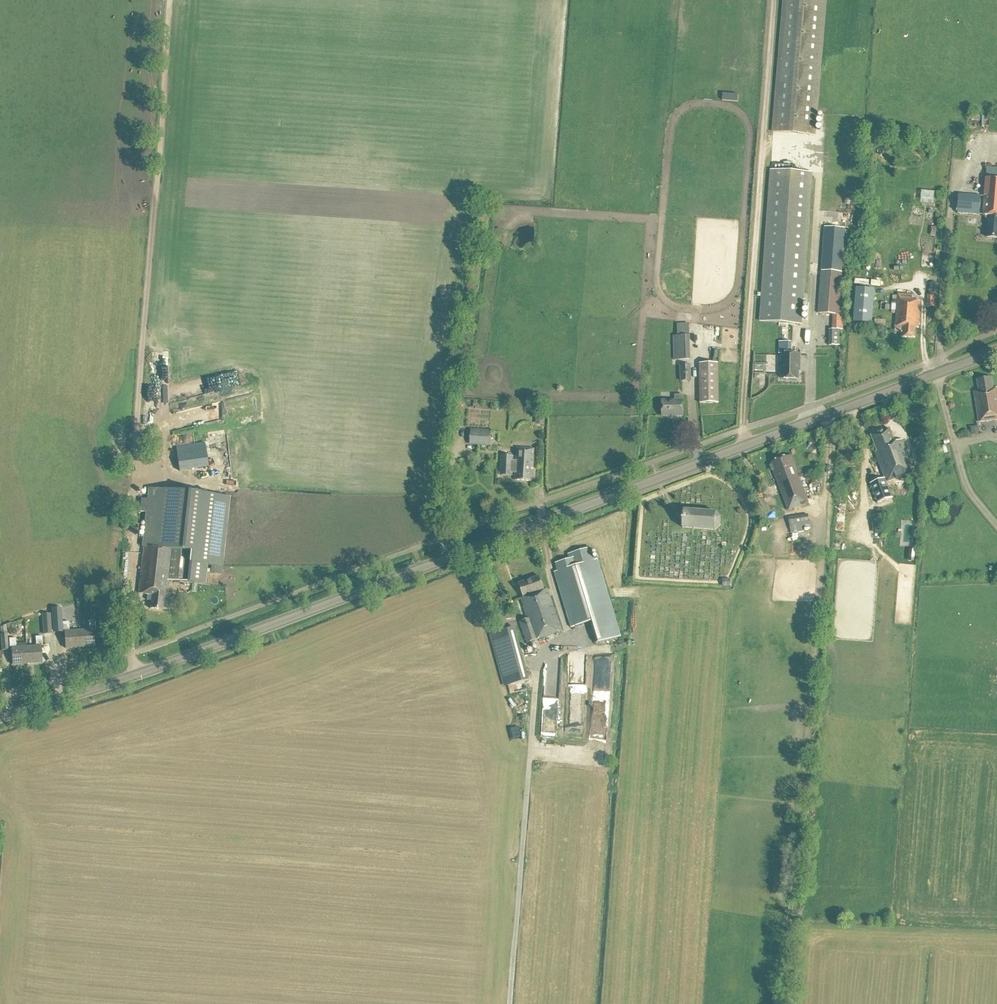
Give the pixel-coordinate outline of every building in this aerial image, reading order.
[(773,133),(815,136),(825,0),(783,0),(773,133)] [(986,238),(996,238),(996,169),(987,168),(983,216),(992,216),(992,221),(988,221),(986,238)] [(812,176),(770,173),(760,323),(801,326),(812,176)] [(920,204),(934,206),(935,193),(921,191),(920,204)] [(958,214),(979,215),(981,196),(959,195),(958,214)] [(843,316),(839,316),(845,229),(825,227),(819,315),(833,315),(833,330),(830,330),(830,346),(840,347),(840,331),(843,331),(843,316)] [(913,295),(898,294),(895,327),(903,327),(902,337),(915,338),(916,328),(919,328),(921,301),(912,301),(913,295)] [(927,308),(934,308),(935,296),(927,296),(927,308)] [(854,307),(852,307),(852,315),(854,315),(864,315),(865,315),(865,307),(864,307),(854,307)] [(691,360),(690,335),(673,336),(674,361),(691,360)] [(782,379),(799,380),(799,365),(800,365),(801,354),(782,354),(782,379)] [(718,403),(718,364),(700,364),(700,404),(718,403)] [(691,365),(680,365),(680,382),(691,382),(691,365)] [(993,389),(991,378),(977,381),(979,391),(974,392),(979,422),(996,419),(996,388),(993,389)] [(683,417),(683,401),(683,395),(675,395),(675,401),(662,401),(662,417),(683,417)] [(539,411),(538,423),(546,423),(547,412),(539,411)] [(895,443),(890,429),(871,436),(877,452),(875,453),(885,479),(870,484),(877,504),(892,498),(887,483),(914,472),(902,440),(895,443)] [(470,446),(490,447),(491,431),(470,430),(470,446)] [(209,468),(205,444),(177,448),(180,473),(209,468)] [(517,449),(516,462),(514,462),(514,457),(501,457),(501,469),(513,470),(513,468),(516,468),(515,481),(531,481),(531,469),(533,469),(534,450),(517,449)] [(809,503),(799,477),(800,477),(792,455),(770,463),(788,511),(809,503)] [(862,459),(866,470),(873,468),(869,456),(862,459)] [(819,478),(811,479),(813,488),(821,487),(819,478)] [(229,499),(150,490),(144,547),(139,594),(148,595),(147,601),(151,602),(150,609),(163,610),(163,609),(168,610),(170,594),(168,593),(169,581),(203,585),(206,565),(221,567),(229,499)] [(755,501),(764,498),(761,491),(752,494),(755,501)] [(759,515),(769,512),(764,499),(754,502),(759,515)] [(714,531),(720,525),(721,519),(716,513),(684,510),(682,528),(714,531)] [(788,518),(791,534),(811,531),(808,515),(788,518)] [(873,530),(882,529),(880,515),(871,516),(873,530)] [(121,519),(123,530),(130,529),(128,518),(121,519)] [(558,572),(555,573),(571,628),(591,622),(598,644),(620,638),(597,560),(594,561),(591,548),(568,555),(570,560),(556,564),(558,572)] [(527,620),(520,622),(527,644),(562,631),(547,590),(544,591),(539,577),(519,584),(524,599),(520,600),(527,620)] [(52,609),(53,623),(62,623),(61,608),(52,609)] [(43,621),(44,635),(51,635),(51,620),(43,621)] [(89,630),(79,631),(80,648),(95,647),(94,630),(96,630),(95,621),(89,621),(89,630)] [(80,648),(79,631),(69,632),(69,622),(62,623),(63,632),(65,632),(66,649),(80,648)] [(36,647),(26,647),(27,664),(42,663),(41,646),(43,646),(42,637),(36,637),(36,647)] [(27,664),(26,647),(26,643),(16,644),(16,639),(9,639),(10,649),(12,648),(13,665),(27,664)] [(530,680),(520,646),(499,652),(508,686),(530,680)]
